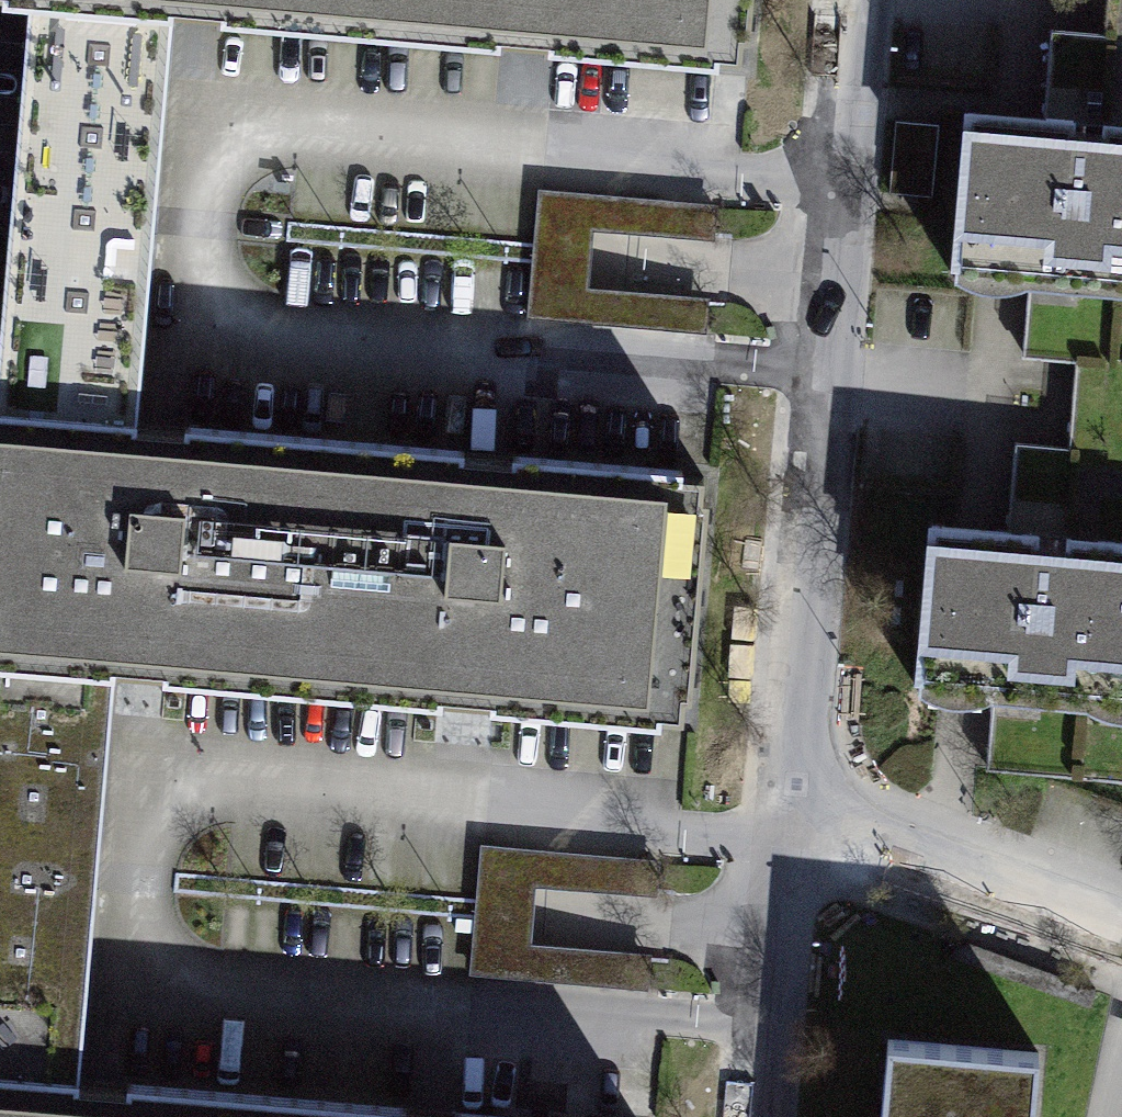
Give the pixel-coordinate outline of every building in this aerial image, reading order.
[(414,47),(418,0),(0,0),(0,3),(0,12),(261,34),(414,47)] [(414,47),(624,64),(767,76),(774,0),(418,0),(414,47)] [(1041,125),(1121,131),(1121,1),(1106,0),(1089,0),(1086,46),(1047,43),(1041,125)] [(132,455),(170,27),(0,12),(0,444),(132,455)] [(954,115),(939,263),(1007,271),(1121,280),(1121,131),(1041,125),(954,115)] [(1033,397),(1121,404),(1121,280),(1007,271),(1000,369),(1035,372),(1033,397)] [(1033,397),(1030,440),(998,438),(992,530),(1121,539),(1121,404),(1033,397)] [(343,704),(367,474),(132,455),(0,444),(0,676),(101,684),(186,692),(343,704)] [(707,503),(367,474),(343,704),(515,719),(688,733),(707,503)] [(908,527),(895,692),(1121,710),(1121,539),(992,530),(908,527)] [(66,1087),(101,684),(0,676),(0,1082),(66,1087)] [(473,973),(535,974),(539,850),(477,848),(473,973)] [(1047,1067),(887,1054),(882,1116),(1042,1116),(1047,1067)] [(313,1108),(66,1087),(0,1082),(0,1116),(312,1116),(313,1108)] [(313,1108),(312,1116),(425,1116),(313,1108)]
